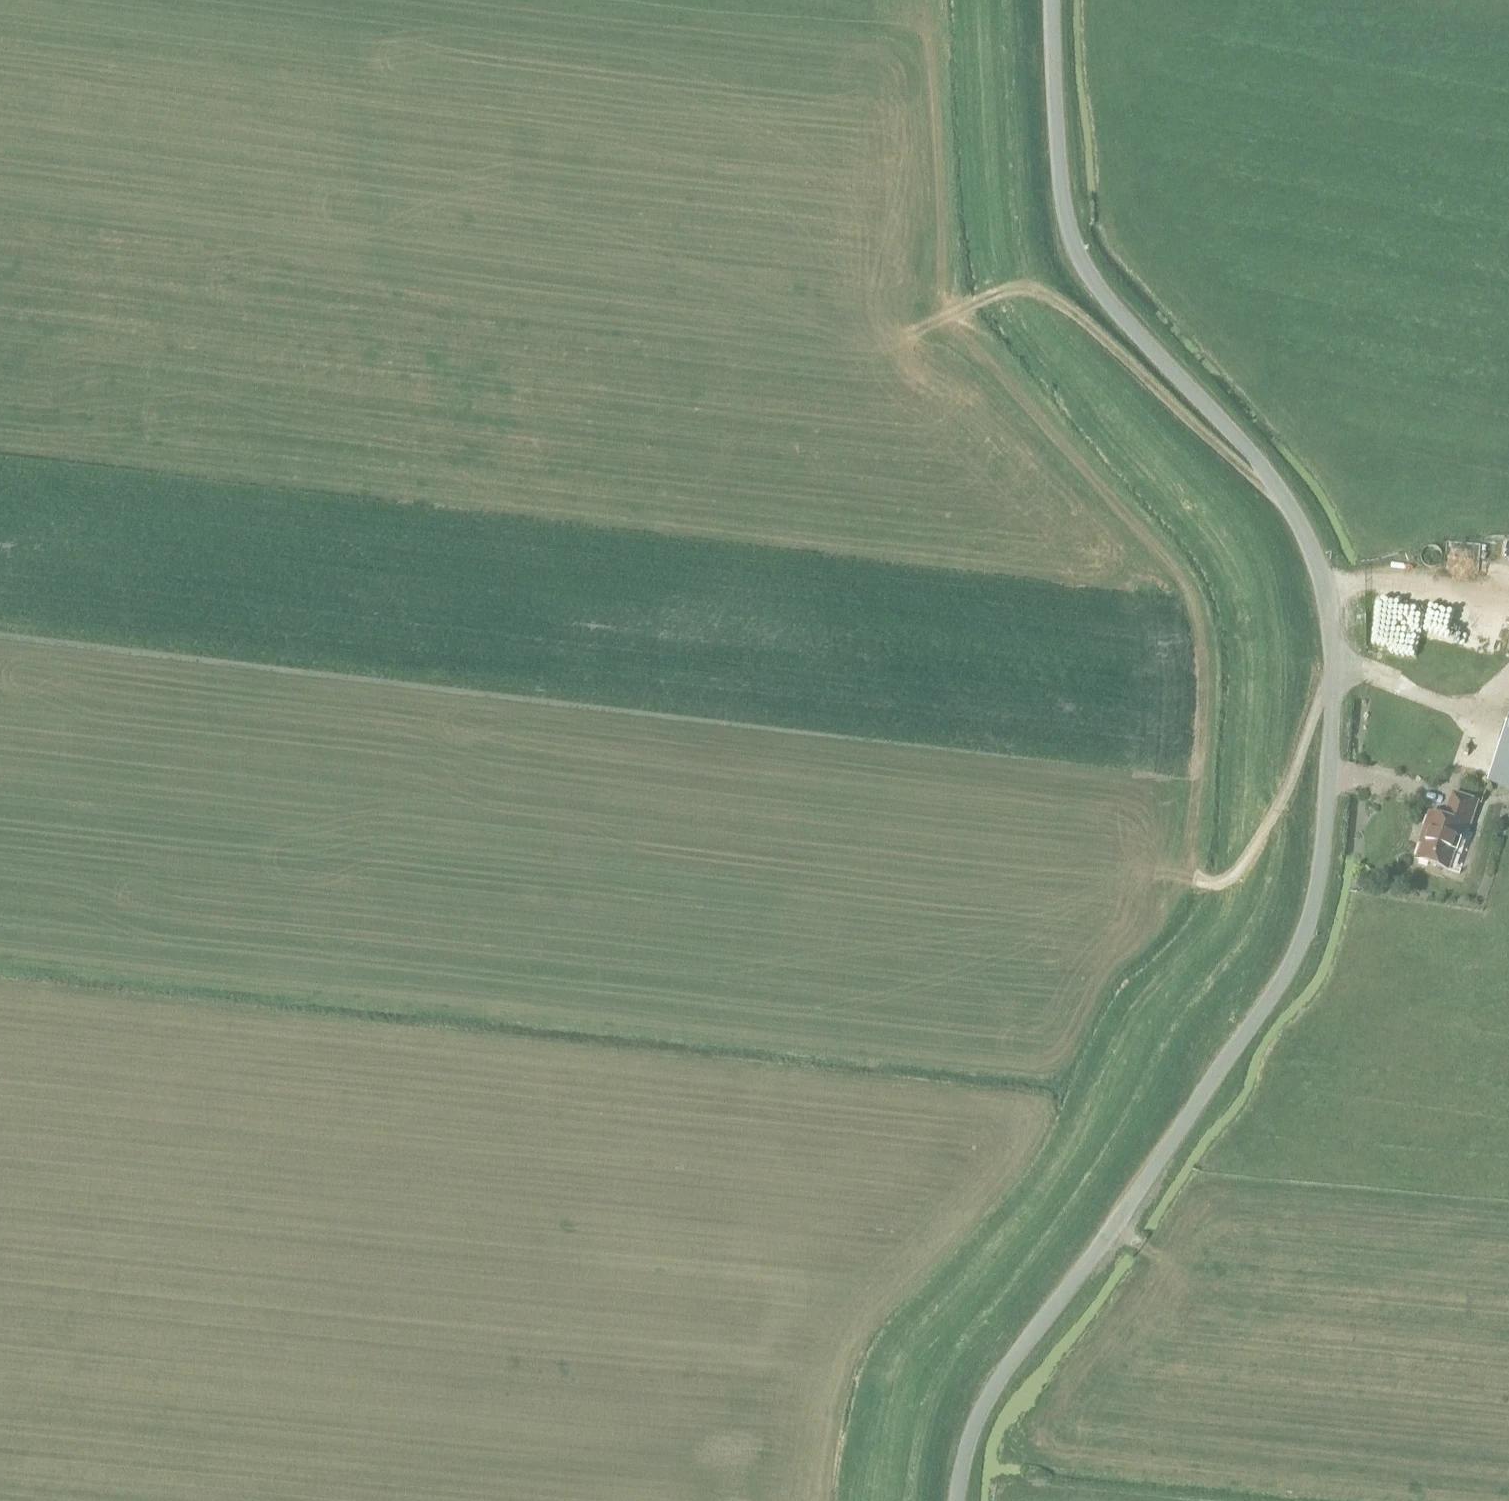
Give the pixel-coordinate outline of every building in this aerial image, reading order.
[(1508,783),(1508,724),(1490,777),(1508,783)] [(1417,860),(1448,870),(1462,826),(1468,828),(1477,802),(1452,794),(1444,819),(1429,814),(1420,843),(1422,844),(1417,860)]
